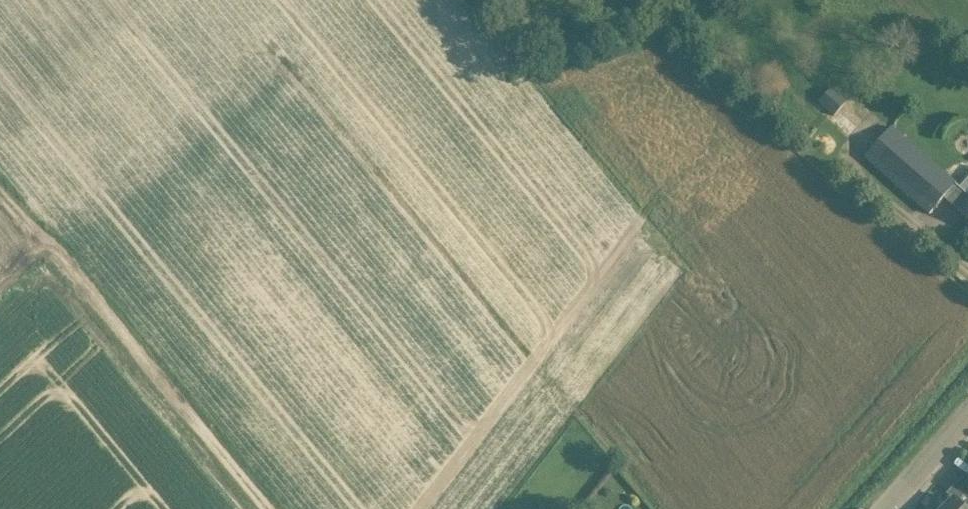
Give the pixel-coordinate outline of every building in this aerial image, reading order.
[(847,102),(834,91),(832,88),(819,103),(834,117),(847,102)] [(962,214),(967,219),(967,191),(962,185),(960,187),(956,183),(957,182),(893,126),(863,159),(929,215),(943,198),(962,214)] [(943,508),(964,508),(954,499),(943,508)]
